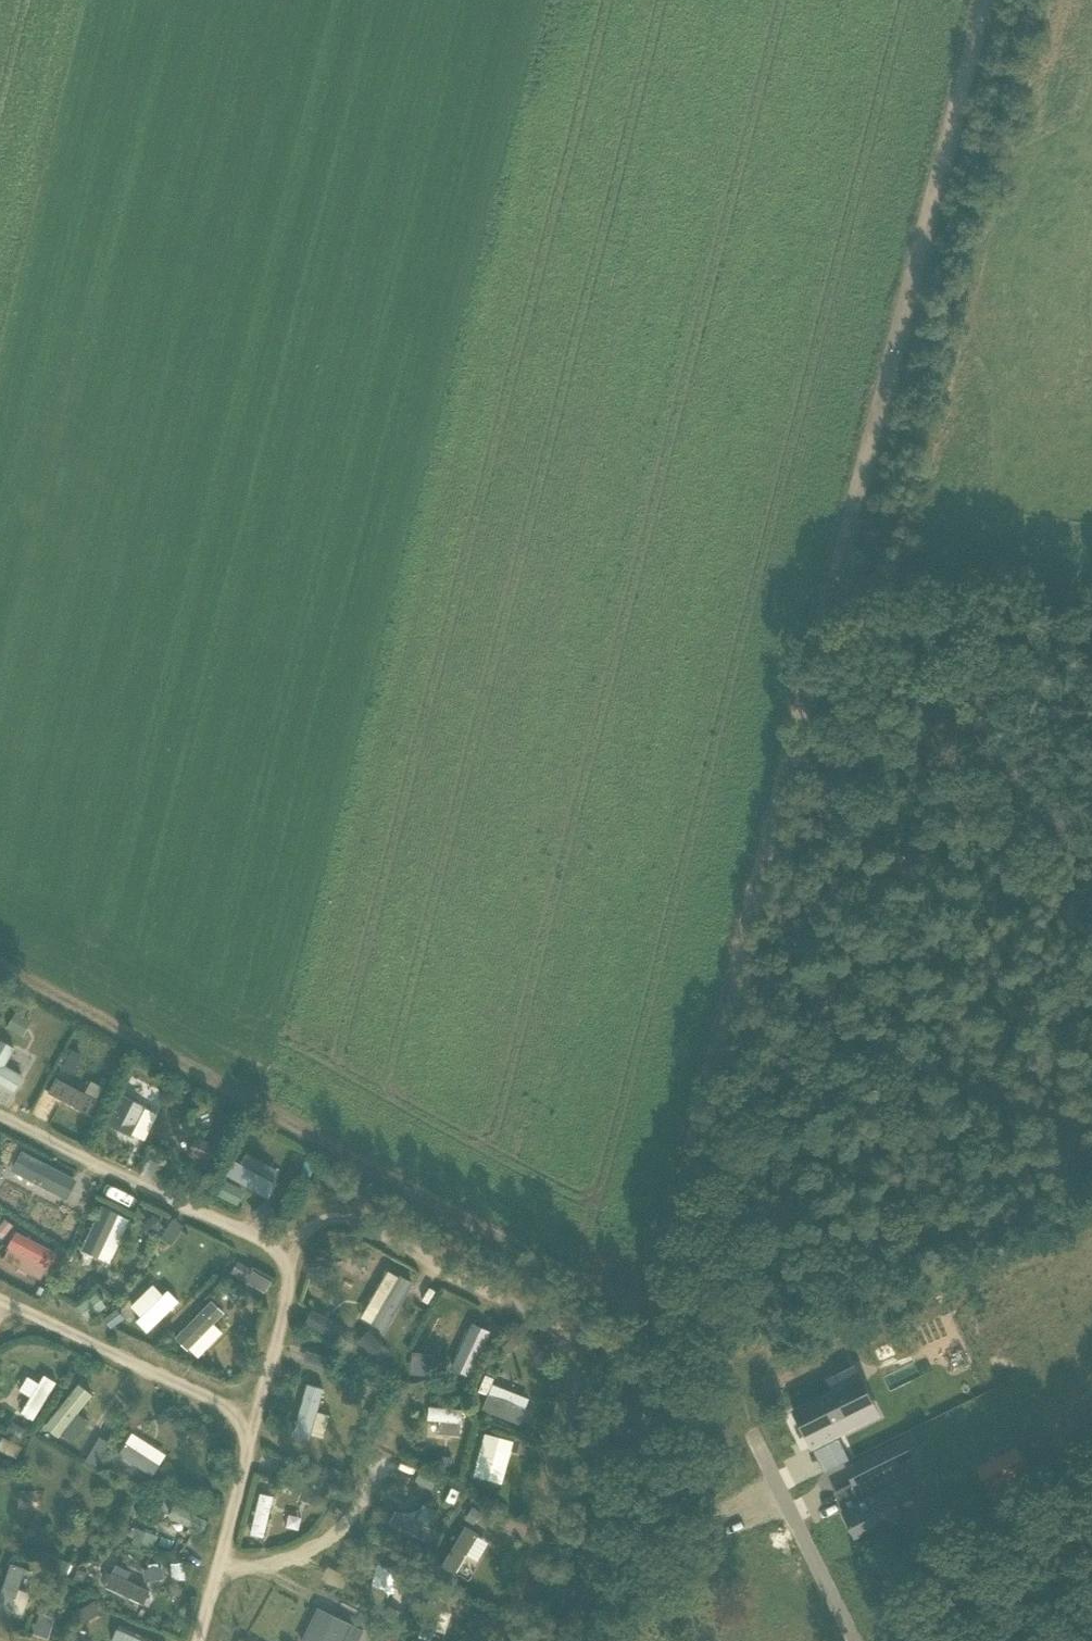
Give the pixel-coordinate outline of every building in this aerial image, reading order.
[(16,1012),(7,1028),(19,1035),(28,1018),(16,1012)] [(14,1093),(23,1076),(5,1065),(15,1049),(0,1040),(0,1085),(14,1093)] [(72,1049),(63,1067),(72,1073),(82,1054),(72,1049)] [(58,1070),(49,1093),(91,1110),(101,1086),(58,1070)] [(145,1106),(121,1094),(106,1123),(131,1137),(132,1134),(144,1140),(157,1114),(144,1108),(145,1106)] [(191,1151),(212,1160),(219,1144),(198,1135),(191,1151)] [(236,1161),(229,1177),(273,1197),(280,1180),(236,1161)] [(1,1196),(30,1211),(41,1186),(13,1172),(1,1196)] [(227,1183),(220,1196),(235,1203),(242,1190),(227,1183)] [(84,1249),(112,1262),(134,1217),(105,1203),(84,1249)] [(155,1215),(140,1225),(148,1237),(163,1226),(155,1215)] [(0,1225),(0,1231),(5,1235),(13,1225),(5,1219),(0,1225)] [(238,1261),(231,1273),(245,1281),(252,1268),(238,1261)] [(363,1317),(388,1331),(415,1281),(390,1268),(363,1317)] [(153,1281),(131,1307),(142,1316),(138,1321),(152,1333),(182,1298),(170,1289),(167,1293),(153,1281)] [(213,1298),(178,1336),(201,1358),(227,1330),(219,1322),(228,1312),(213,1298)] [(117,1309),(104,1319),(111,1328),(124,1319),(117,1309)] [(312,1309),(305,1323),(337,1340),(344,1326),(312,1309)] [(462,1314),(449,1338),(476,1353),(489,1329),(462,1314)] [(376,1355),(386,1341),(370,1330),(360,1344),(376,1355)] [(512,1339),(501,1348),(508,1355),(518,1345),(512,1339)] [(836,1390),(793,1412),(811,1447),(837,1434),(831,1422),(873,1401),(856,1366),(831,1379),(836,1390)] [(58,1384),(33,1369),(21,1389),(32,1395),(22,1412),(37,1420),(58,1384)] [(478,1392),(488,1396),(483,1408),(522,1424),(533,1397),(484,1377),(478,1392)] [(77,1443),(91,1419),(83,1414),(96,1392),(77,1381),(50,1426),(77,1443)] [(315,1436),(326,1386),(307,1382),(296,1432),(315,1436)] [(985,1398),(962,1409),(969,1422),(992,1410),(985,1398)] [(462,1431),(465,1409),(432,1405),(429,1426),(462,1431)] [(138,1415),(127,1422),(132,1430),(143,1423),(138,1415)] [(12,1421),(7,1430),(20,1438),(25,1429),(12,1421)] [(133,1430),(119,1452),(155,1475),(169,1453),(133,1430)] [(482,1432),(475,1478),(507,1483),(514,1437),(482,1432)] [(0,1444),(0,1447),(18,1457),(23,1446),(4,1436),(0,1444)] [(101,1436),(88,1460),(99,1467),(113,1442),(101,1436)] [(839,1438),(830,1442),(841,1463),(849,1459),(839,1438)] [(862,1501),(843,1511),(856,1538),(902,1516),(886,1484),(898,1478),(900,1481),(906,1478),(904,1474),(903,1474),(897,1463),(914,1455),(906,1438),(846,1468),(862,1501)] [(441,1456),(441,1466),(450,1466),(451,1457),(441,1456)] [(327,1465),(321,1476),(338,1485),(344,1473),(327,1465)] [(254,1534),(269,1536),(275,1493),(259,1491),(254,1534)] [(205,1532),(211,1519),(177,1503),(171,1516),(205,1532)] [(473,1506),(465,1518),(474,1524),(481,1511),(473,1506)] [(134,1545),(150,1548),(153,1531),(137,1528),(134,1545)] [(107,1586),(144,1604),(151,1589),(129,1578),(134,1569),(119,1561),(107,1586)] [(0,1598),(0,1610),(11,1614),(12,1611),(24,1614),(31,1592),(20,1588),(27,1568),(12,1563),(0,1598)] [(147,1582),(166,1577),(163,1563),(143,1568),(147,1582)] [(397,1593),(402,1569),(378,1564),(373,1588),(397,1593)] [(447,1631),(453,1608),(430,1601),(421,1636),(432,1639),(435,1628),(447,1631)] [(351,1623),(319,1607),(301,1640),(342,1640),(351,1623)] [(389,1608),(384,1619),(395,1624),(401,1613),(389,1608)] [(376,1640),(397,1640),(399,1636),(383,1628),(376,1640)] [(117,1629),(114,1639),(120,1640),(160,1640),(117,1629)]
